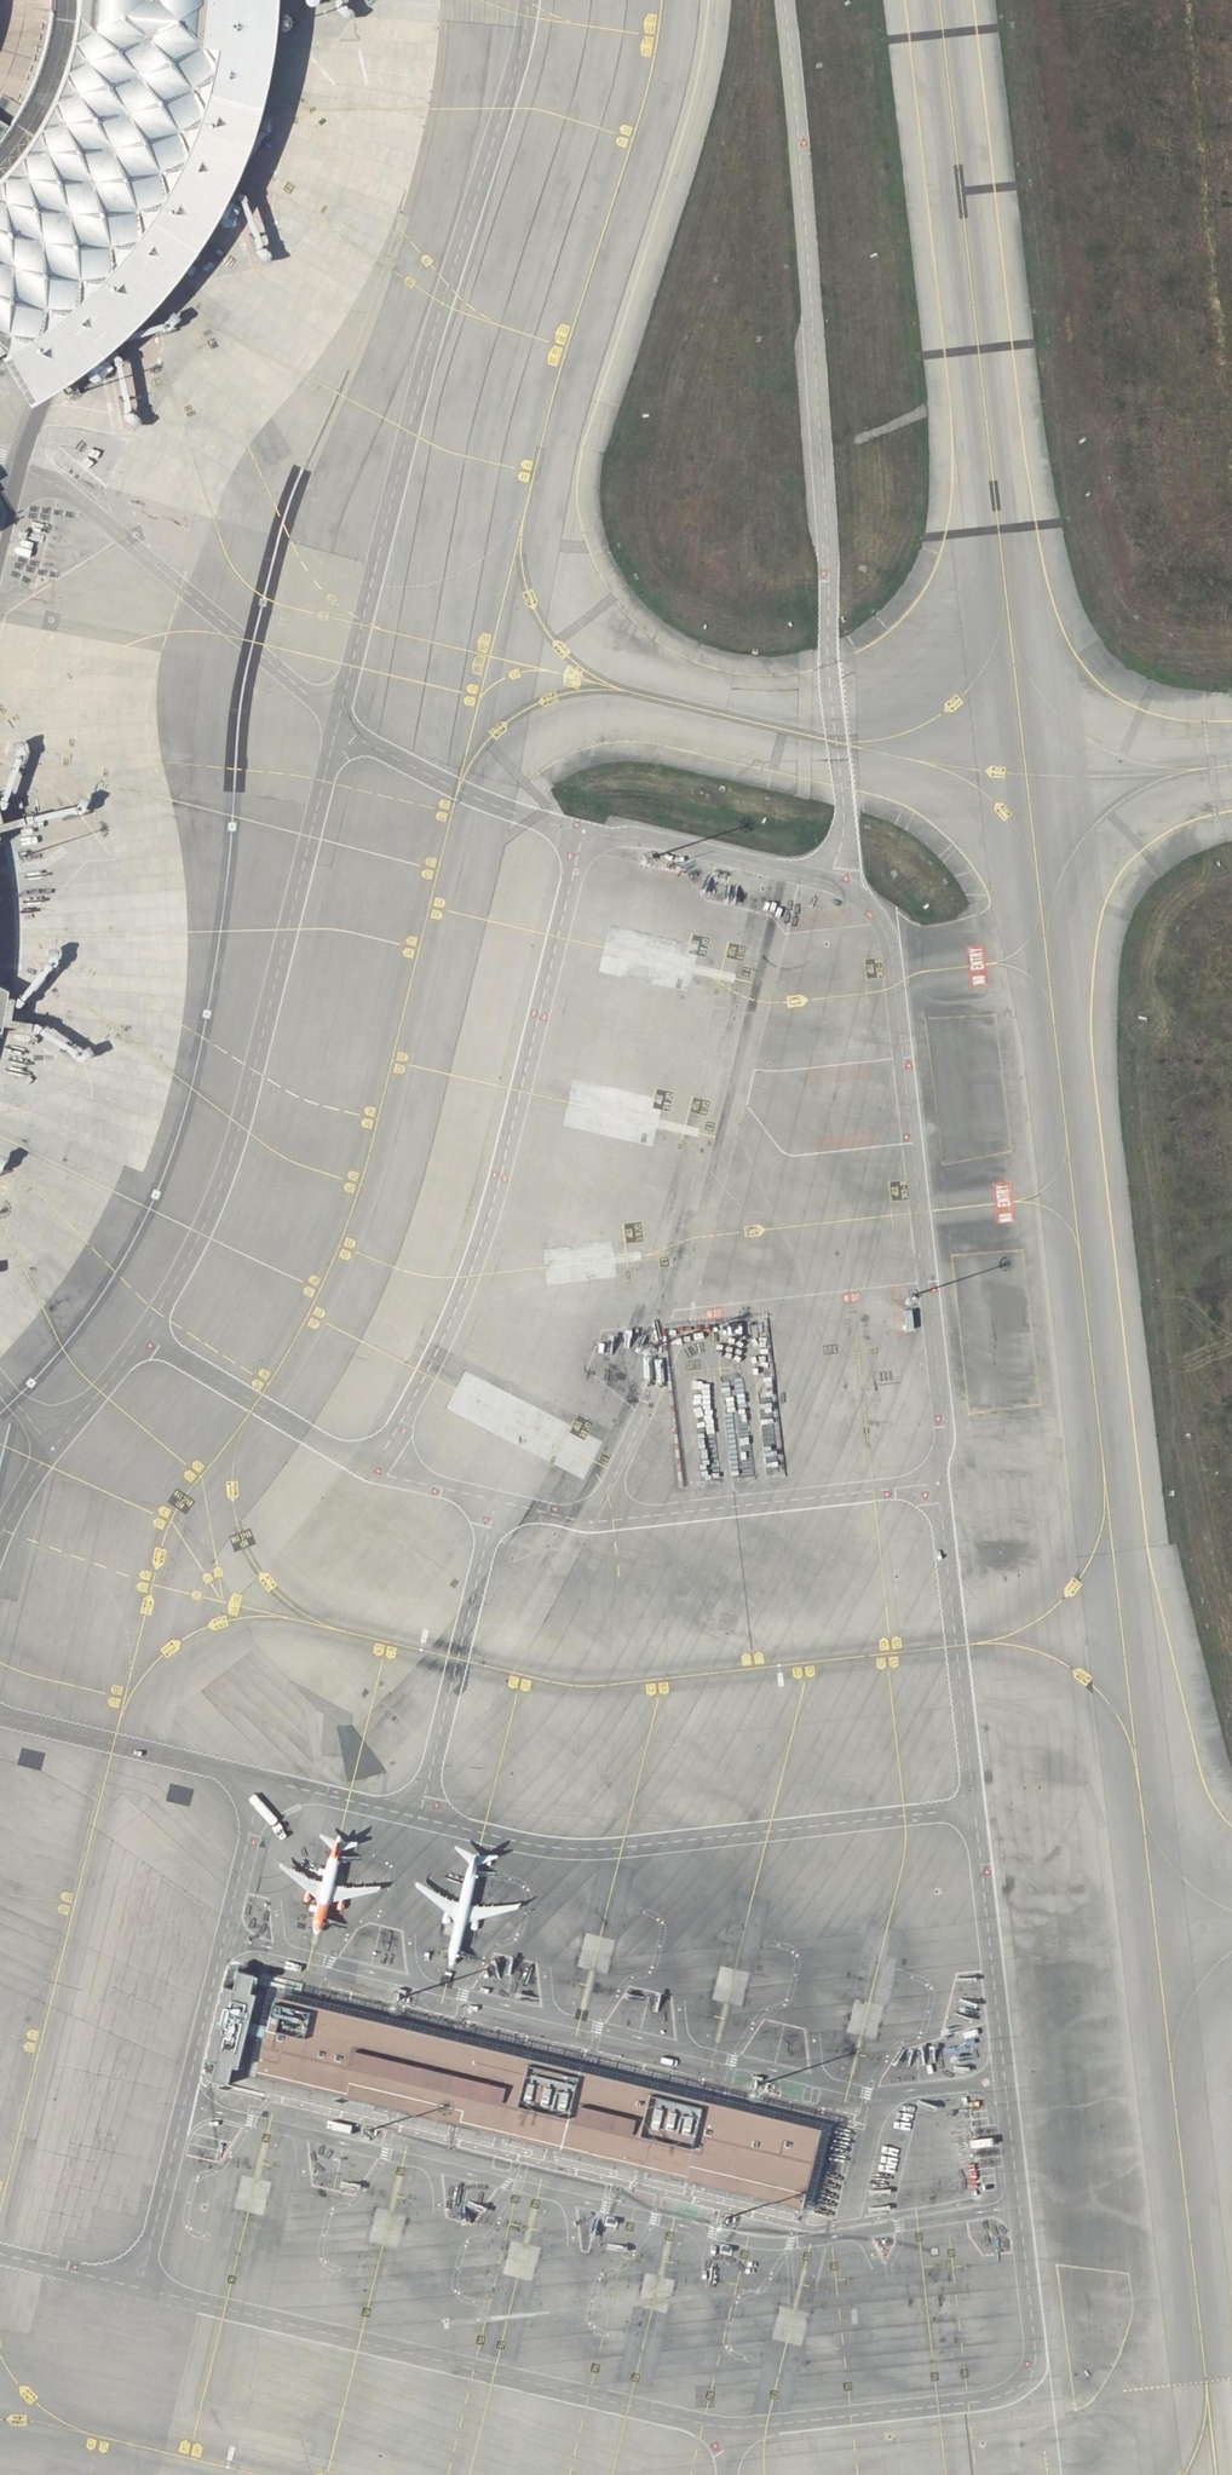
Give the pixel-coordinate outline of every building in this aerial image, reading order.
[(68,59),(60,85),(35,139),(16,164),(0,180),(0,346),(42,408),(89,374),(131,340),(162,307),(191,272),(224,221),(248,174),(261,137),(273,96),(276,53),(274,0),(79,0),(68,59)] [(16,164),(35,139),(17,124),(14,128),(0,119),(0,180),(16,164)] [(4,1033),(11,992),(0,987),(0,1033),(4,1033)] [(474,2043),(277,1995),(265,2042),(257,2076),(454,2123),(691,2180),(805,2207),(825,2129),(711,2101),(474,2043)]
